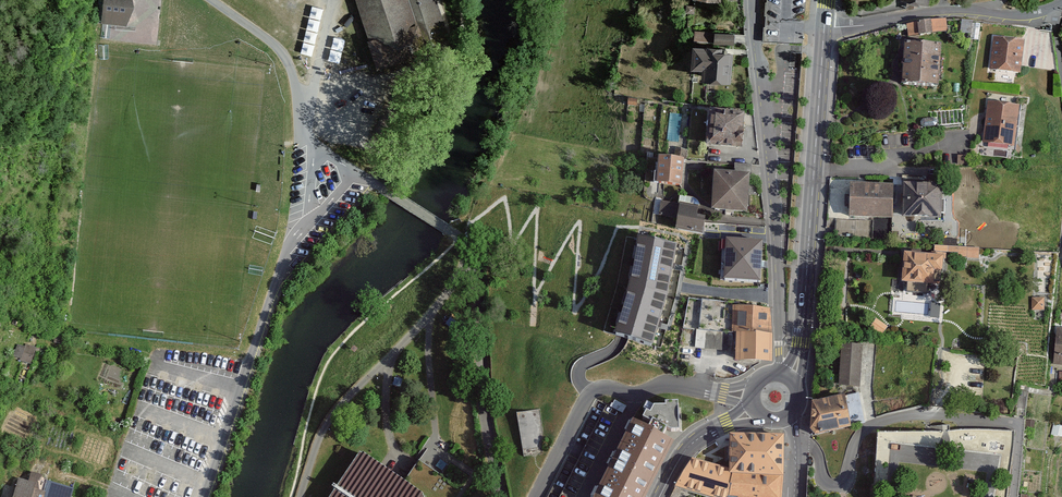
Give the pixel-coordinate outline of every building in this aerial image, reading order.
[(103,22),(127,24),(133,6),(132,0),(104,0),(103,22)] [(371,40),(368,41),(377,68),(425,52),(424,47),(449,39),(435,0),(357,0),(371,40)] [(907,26),(908,36),(947,31),(945,21),(907,26)] [(714,42),(715,33),(695,31),(694,41),(714,42)] [(714,42),(733,44),(734,34),(715,33),(714,42)] [(1023,43),(994,39),(991,71),(1019,74),(1023,43)] [(730,80),(732,53),(722,52),(722,47),(693,45),(692,66),(703,67),(702,78),(730,80)] [(939,86),(940,46),(904,45),(902,84),(939,86)] [(1018,107),(988,103),(986,123),(1016,126),(1018,107)] [(741,150),(744,114),(710,112),(707,147),(741,150)] [(1016,126),(986,123),(984,143),(1014,146),(1016,126)] [(682,160),(659,159),(657,184),(681,186),(682,160)] [(735,176),(714,175),(712,211),(747,212),(748,177),(750,177),(751,165),(736,164),(735,176)] [(893,185),(850,185),(850,218),(893,219),(893,185)] [(941,185),(902,185),(902,218),(941,218),(941,185)] [(697,216),(698,207),(660,202),(658,215),(679,218),(678,230),(703,233),(705,217),(697,216)] [(677,248),(639,239),(632,288),(615,337),(654,346),(660,324),(668,296),(677,248)] [(762,243),(726,241),(724,281),(760,282),(762,243)] [(979,247),(948,247),(948,253),(957,253),(957,256),(966,256),(966,259),(979,259),(979,247)] [(932,256),(904,255),(903,282),(909,283),(908,292),(926,293),(927,284),(933,285),(933,272),(942,272),(943,258),(945,259),(946,254),(933,253),(932,256)] [(770,311),(736,309),(736,302),(689,300),(684,329),(696,329),(696,348),(727,349),(728,332),(737,333),(736,359),(771,360),(770,311)] [(1054,364),(1061,365),(1061,330),(1057,329),(1054,364)] [(35,348),(19,342),(14,357),(30,362),(35,348)] [(861,345),(842,344),(840,385),(859,386),(861,345)] [(844,397),(812,403),(811,430),(816,435),(850,427),(844,397)] [(634,424),(596,496),(646,496),(674,444),(662,438),(666,429),(670,431),(679,430),(678,404),(665,403),(665,408),(654,408),(650,415),(647,414),(644,420),(652,424),(648,431),(634,424)] [(539,409),(517,412),(524,456),(545,453),(539,409)] [(784,436),(731,436),(730,469),(783,468),(784,436)] [(331,496),(425,496),(427,496),(454,496),(459,489),(419,462),(405,483),(361,453),(331,496)] [(693,459),(678,485),(715,496),(726,496),(730,469),(693,459)] [(783,468),(730,469),(726,496),(781,496),(783,468)] [(19,479),(14,496),(43,496),(44,493),(42,492),(46,479),(32,475),(30,482),(19,479)]
